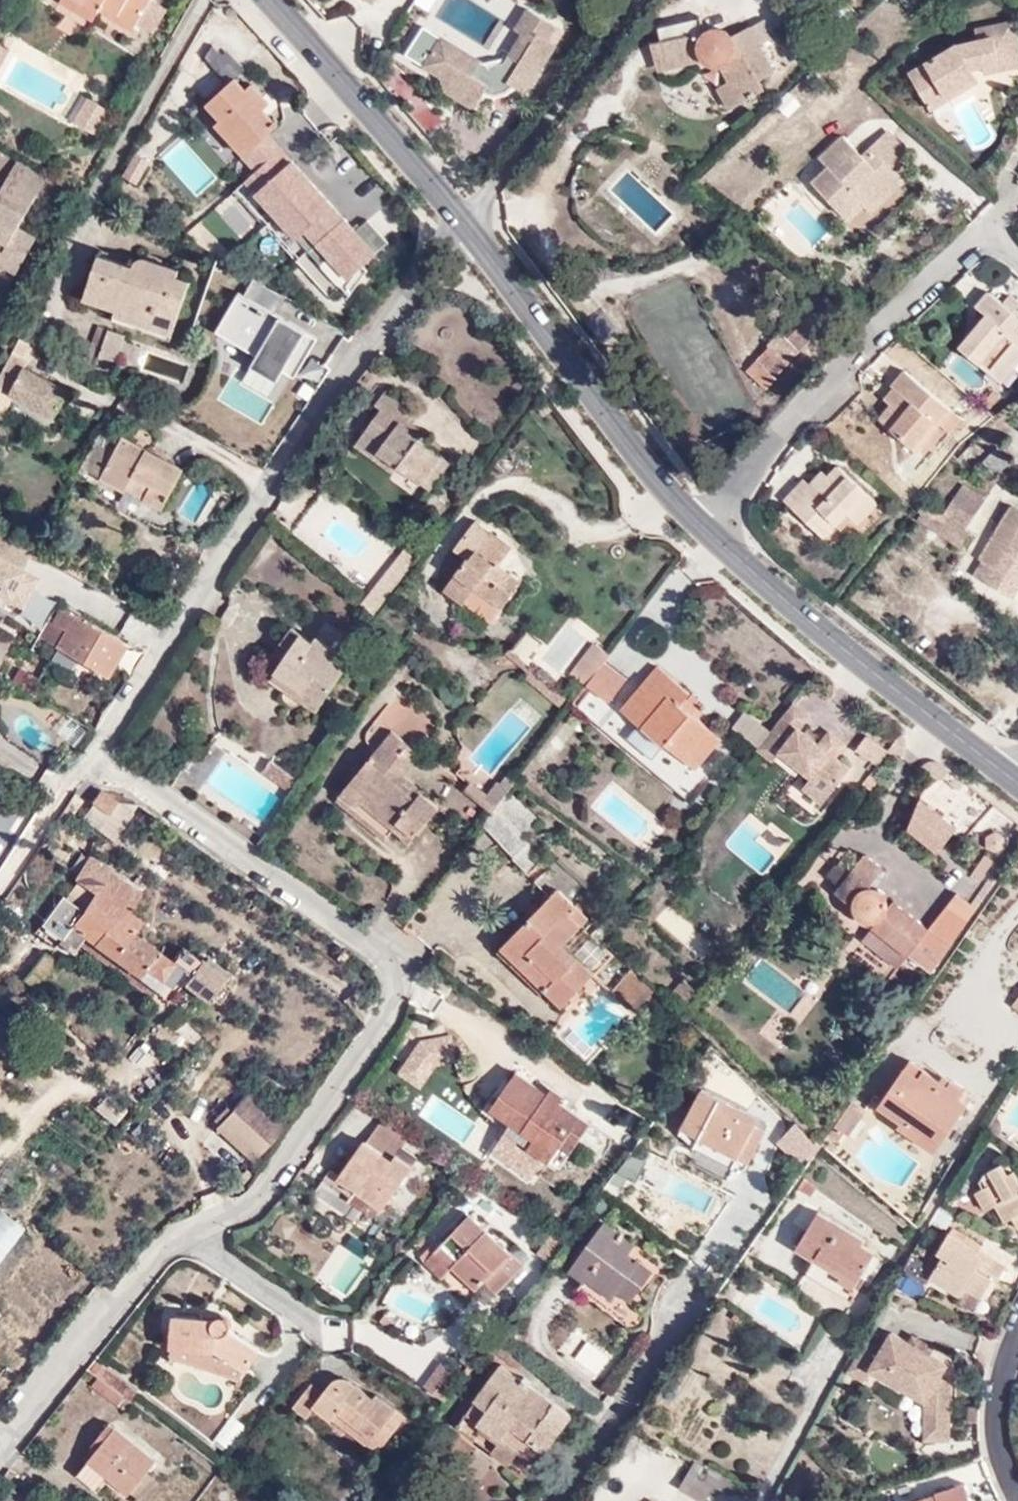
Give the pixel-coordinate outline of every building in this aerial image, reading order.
[(82,0),(63,0),(63,1),(99,21),(104,13),(82,0)] [(104,13),(134,29),(137,25),(151,0),(82,0),(104,13)] [(166,10),(151,1),(137,25),(151,34),(166,10)] [(547,37),(553,25),(524,6),(511,28),(517,32),(502,55),(479,61),(439,36),(423,62),(439,73),(442,90),(472,107),(486,85),(508,80),(524,90),(554,42),(547,37)] [(692,13),(649,22),(652,34),(642,38),(650,65),(695,52),(704,58),(711,60),(719,74),(709,81),(724,106),(759,84),(753,73),(779,56),(751,13),(726,28),(720,23),(713,21),(706,20),(699,22),(696,25),(692,13)] [(951,42),(912,65),(902,74),(924,109),(972,80),(965,66),(976,63),(1014,52),(1007,19),(970,28),(971,38),(951,42)] [(9,51),(0,46),(0,68),(9,51)] [(979,74),(1017,64),(1014,52),(976,63),(979,74)] [(250,89),(240,78),(211,103),(225,119),(220,124),(247,156),(253,152),(273,134),(281,127),(267,110),(262,103),(268,98),(257,84),(250,89)] [(101,132),(114,108),(92,97),(79,121),(101,132)] [(274,105),(268,98),(262,103),(267,110),(274,105)] [(989,148),(987,131),(970,132),(971,150),(989,148)] [(351,219),(273,134),(253,152),(249,155),(262,169),(251,179),(262,192),(326,263),(335,255),(355,276),(382,250),(393,241),(372,219),(360,230),(351,219)] [(856,154),(839,135),(814,160),(819,165),(804,180),(840,218),(858,202),(863,208),(886,187),(872,173),(881,163),(865,146),(856,154)] [(872,173),(886,187),(895,178),(881,163),(872,173)] [(21,267),(43,233),(28,222),(49,187),(20,169),(0,202),(0,253),(21,267)] [(174,277),(177,270),(152,261),(142,258),(135,259),(130,266),(124,263),(94,253),(79,298),(126,315),(170,331),(188,282),(174,277)] [(981,290),(969,306),(981,317),(954,348),(994,381),(1017,353),(1017,346),(1015,343),(1017,340),(1017,320),(981,290)] [(769,373),(818,320),(811,313),(806,319),(796,310),(740,369),(759,388),(772,376),(769,373)] [(96,352),(111,358),(120,335),(104,329),(94,325),(81,358),(93,363),(96,352)] [(111,358),(96,352),(93,363),(108,369),(111,358)] [(982,378),(952,353),(939,368),(971,392),(982,378)] [(9,393),(10,394),(53,415),(69,384),(25,362),(9,393)] [(912,452),(933,425),(945,411),(898,372),(886,386),(889,389),(878,402),(884,407),(873,421),(912,452)] [(10,394),(9,393),(0,389),(0,411),(10,394)] [(418,425),(424,417),(394,395),(382,410),(386,414),(363,446),(405,479),(410,474),(435,494),(456,465),(428,444),(433,436),(418,425)] [(944,434),(956,420),(945,411),(933,425),(944,434)] [(117,443),(106,437),(92,460),(109,470),(100,483),(123,496),(132,482),(148,491),(143,501),(162,511),(182,475),(124,444),(118,453),(113,450),(117,443)] [(109,470),(92,460),(84,473),(100,483),(109,470)] [(799,483),(793,478),(772,501),(810,537),(833,513),(847,525),(867,503),(827,465),(817,476),(811,471),(799,483)] [(953,477),(933,507),(956,523),(976,491),(953,477)] [(1017,579),(1017,501),(1016,499),(981,552),(995,563),(987,577),(1010,591),(1017,579)] [(970,532),(956,523),(933,507),(929,504),(920,517),(962,545),(970,532)] [(486,593),(510,611),(529,588),(507,569),(488,555),(502,537),(485,523),(459,557),(471,567),(452,593),(474,608),(486,593)] [(30,551),(0,535),(0,605),(1,605),(6,597),(20,604),(32,583),(17,575),(20,569),(30,551)] [(488,555),(507,569),(520,552),(502,537),(488,555)] [(373,615),(416,562),(403,551),(360,605),(373,615)] [(20,569),(17,575),(32,583),(35,576),(20,569)] [(486,593),(474,608),(498,625),(510,611),(486,593)] [(119,644),(55,606),(46,619),(59,628),(51,644),(101,674),(119,644)] [(288,688),(316,708),(346,667),(327,653),(336,639),(322,629),(309,648),(287,633),(276,648),(286,654),(277,666),(265,684),(282,696),(288,688)] [(11,643),(0,637),(0,666),(11,643)] [(515,654),(538,676),(541,673),(549,664),(526,643),(515,654)] [(277,666),(286,654),(276,648),(268,659),(277,666)] [(579,677),(592,688),(610,666),(616,658),(602,648),(579,677)] [(610,666),(592,688),(616,708),(634,685),(610,666)] [(31,691),(35,674),(15,670),(12,686),(31,691)] [(576,699),(541,673),(538,676),(533,683),(567,709),(576,699)] [(689,707),(695,698),(662,673),(629,716),(704,774),(730,740),(689,707)] [(288,688),(282,696),(311,716),(316,708),(288,688)] [(776,759),(784,750),(791,743),(808,758),(803,764),(816,775),(809,785),(826,798),(854,765),(837,750),(839,747),(827,735),(820,743),(802,727),(807,720),(790,707),(759,745),(776,759)] [(858,750),(877,766),(890,750),(871,735),(858,750)] [(413,846),(444,811),(427,796),(420,803),(392,780),(415,752),(397,737),(344,800),(393,843),(401,836),(413,846)] [(808,758),(791,743),(784,750),(803,764),(808,758)] [(410,781),(427,761),(415,752),(392,780),(420,803),(427,796),(410,781)] [(303,781),(276,763),(267,776),(294,794),(303,781)] [(495,800),(479,787),(471,796),(498,819),(512,802),(523,789),(512,780),(495,800)] [(110,809),(116,797),(101,788),(94,799),(110,809)] [(956,827),(924,801),(909,830),(937,852),(956,827)] [(538,823),(512,802),(498,819),(485,836),(530,878),(544,864),(523,842),(538,823)] [(130,908),(141,889),(88,857),(74,880),(96,893),(88,907),(66,893),(48,925),(69,937),(67,941),(86,952),(94,939),(146,970),(145,971),(172,987),(187,963),(192,966),(189,971),(215,986),(229,962),(186,937),(177,952),(136,928),(143,916),(130,908)] [(878,927),(883,925),(885,928),(918,956),(936,932),(932,928),(906,902),(898,910),(892,899),(875,887),(886,875),(867,857),(853,873),(839,863),(829,875),(865,908),(863,914),(864,919),(867,924),(872,927),(878,927)] [(948,905),(966,921),(976,905),(958,891),(948,905)] [(570,946),(592,922),(561,892),(509,950),(566,1005),(597,973),(570,946)] [(918,956),(933,969),(966,921),(948,905),(932,928),(936,932),(918,956)] [(868,946),(902,974),(918,956),(885,928),(868,946)] [(764,960),(747,983),(789,1014),(806,991),(764,960)] [(650,992),(626,971),(608,991),(632,1013),(650,992)] [(673,994),(688,1006),(697,994),(683,982),(673,994)] [(428,1068),(456,1064),(452,1035),(404,1042),(411,1085),(430,1082),(428,1068)] [(919,1079),(905,1070),(900,1076),(915,1087),(919,1079)] [(919,1079),(915,1087),(900,1076),(880,1107),(901,1120),(906,1114),(943,1137),(965,1104),(923,1075),(919,1079)] [(551,1163),(568,1141),(581,1150),(596,1130),(568,1109),(572,1103),(557,1092),(552,1099),(523,1078),(494,1114),(525,1135),(521,1142),(551,1163)] [(683,1121),(700,1129),(753,1153),(767,1125),(753,1118),(720,1102),(724,1093),(701,1082),(683,1121)] [(753,1118),(757,1108),(724,1093),(720,1102),(753,1118)] [(454,1139),(467,1122),(433,1094),(419,1111),(454,1139)] [(271,1128),(237,1097),(213,1121),(247,1154),(271,1128)] [(868,1108),(853,1098),(836,1124),(847,1132),(850,1134),(868,1108)] [(899,1127),(935,1149),(943,1137),(906,1114),(901,1120),(899,1127)] [(385,1117),(341,1175),(362,1190),(387,1206),(415,1168),(398,1156),(413,1136),(385,1117)] [(815,1144),(795,1122),(781,1137),(800,1158),(815,1144)] [(847,1132),(836,1124),(829,1133),(840,1140),(847,1132)] [(693,1142),(747,1167),(753,1153),(700,1129),(693,1142)] [(568,1141),(551,1163),(564,1173),(581,1150),(568,1141)] [(1003,1156),(986,1165),(992,1177),(976,1186),(986,1206),(1001,1199),(1008,1212),(1016,1209),(1017,1213),(1017,1164),(1017,1163),(1009,1167),(1003,1156)] [(353,1202),(362,1190),(341,1175),(332,1170),(324,1182),(353,1202)] [(875,1246),(810,1203),(787,1235),(791,1239),(785,1247),(845,1289),(875,1246)] [(23,1227),(0,1213),(0,1266),(23,1227)] [(525,1264),(471,1215),(445,1243),(460,1259),(455,1265),(480,1287),(489,1278),(502,1290),(525,1264)] [(606,1222),(572,1266),(585,1276),(588,1272),(615,1291),(619,1285),(633,1295),(639,1287),(654,1265),(642,1256),(639,1260),(629,1252),(635,1243),(606,1222)] [(1010,1259),(953,1224),(938,1245),(943,1250),(930,1271),(961,1290),(968,1280),(985,1289),(995,1272),(1000,1275),(1010,1259)] [(429,1262),(444,1277),(455,1265),(460,1259),(445,1243),(429,1262)] [(651,1311),(654,1305),(651,1299),(646,1292),(639,1287),(633,1295),(619,1285),(615,1291),(588,1272),(585,1276),(579,1284),(618,1312),(626,1316),(636,1319),(642,1318),(647,1316),(651,1311)] [(214,1321),(174,1317),(170,1358),(237,1381),(257,1353),(229,1333),(228,1332),(229,1330),(230,1325),(229,1323),(227,1320),(226,1319),(223,1318),(221,1317),(218,1318),(216,1319),(214,1321)] [(872,1361),(914,1385),(951,1389),(950,1376),(939,1368),(946,1356),(894,1324),(883,1342),(865,1332),(848,1361),(864,1371),(872,1361)] [(565,1351),(596,1379),(614,1359),(583,1331),(565,1351)] [(505,1339),(497,1334),(486,1350),(493,1355),(497,1352),(505,1339)] [(425,1379),(441,1396),(460,1377),(444,1361),(425,1379)] [(97,1377),(125,1397),(131,1401),(139,1389),(102,1363),(94,1375),(97,1377)] [(572,1412),(503,1363),(456,1427),(525,1476),(572,1412)] [(118,1406),(125,1397),(97,1377),(91,1386),(118,1406)] [(378,1426),(391,1436),(406,1415),(377,1393),(373,1398),(348,1380),(345,1378),(342,1378),(339,1378),(333,1381),(323,1393),(311,1384),(292,1408),(306,1419),(314,1409),(331,1422),(339,1411),(371,1435),(378,1426)] [(951,1389),(914,1385),(926,1392),(934,1394),(935,1404),(951,1405),(951,1389)] [(928,1430),(951,1431),(951,1405),(935,1404),(934,1394),(926,1392),(928,1430)] [(331,1422),(376,1457),(391,1436),(378,1426),(371,1435),(339,1411),(331,1422)] [(130,1499),(163,1454),(121,1423),(80,1475),(101,1492),(108,1483),(130,1499)] [(741,1484),(696,1459),(681,1486),(706,1500),(716,1485),(735,1495),(741,1484)] [(967,1490),(962,1476),(938,1484),(938,1485),(900,1500),(901,1500),(961,1500),(958,1494),(967,1490)] [(969,1489),(967,1490),(958,1494),(961,1500),(974,1500),(969,1489)]
